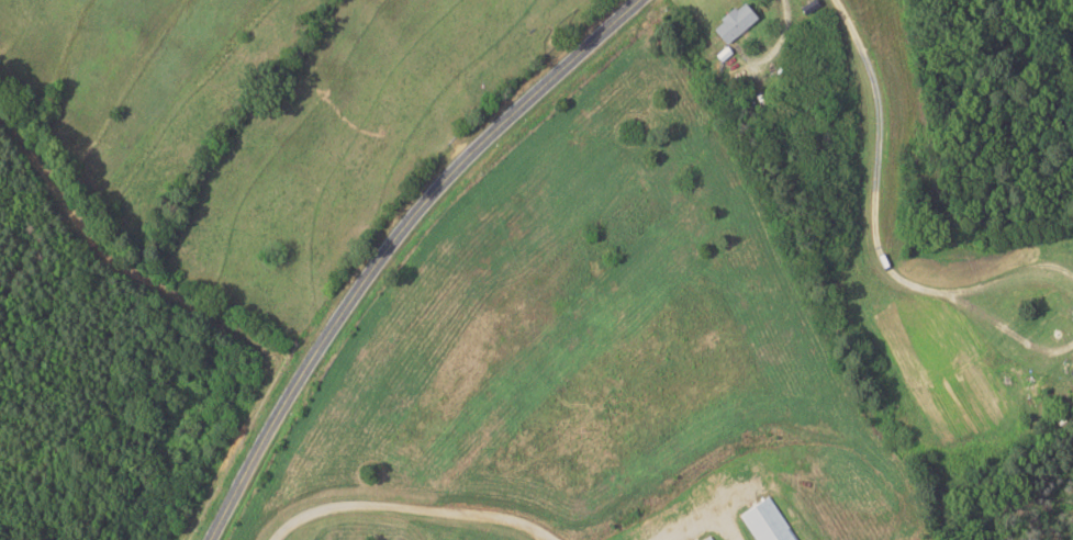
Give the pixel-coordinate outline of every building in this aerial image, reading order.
[(721,44),(753,20),(740,2),(708,26),(721,44)] [(770,493),(740,512),(757,539),(799,539),(770,493)]
